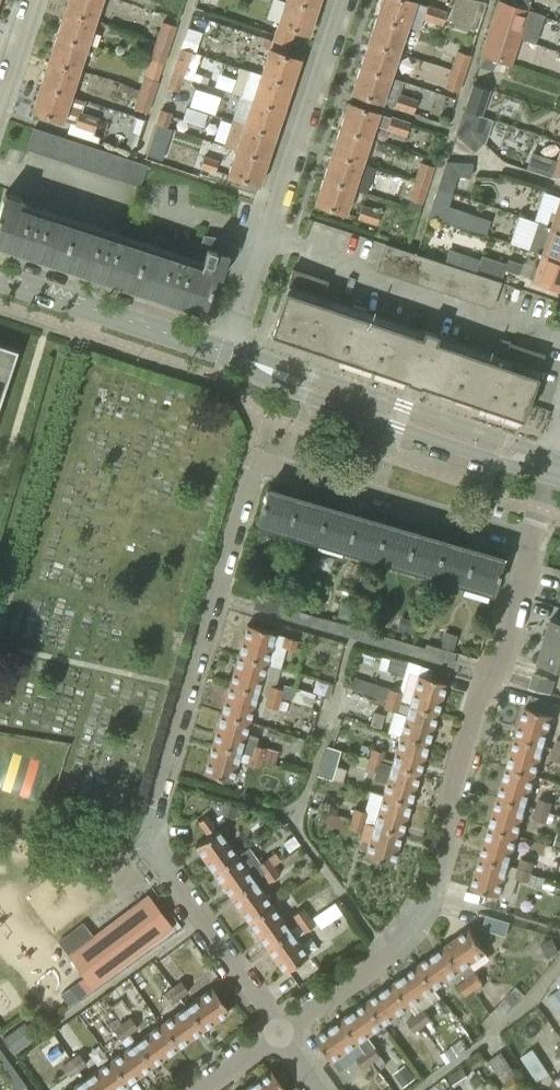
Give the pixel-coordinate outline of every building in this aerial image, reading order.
[(64,10),(94,20),(101,0),(67,0),(64,10)] [(291,0),(285,0),(277,24),(278,24),(274,37),(289,42),(293,29),(308,34),(316,8),(291,0)] [(316,8),(319,0),(291,0),(316,8)] [(406,26),(410,13),(423,17),(427,5),(412,0),(382,0),(376,17),(406,26)] [(519,38),(528,9),(514,5),(499,0),(496,0),(487,27),(519,38)] [(531,0),(515,0),(514,5),(528,9),(531,0)] [(442,24),(446,10),(427,4),(427,5),(423,17),(423,18),(442,24)] [(64,10),(56,35),(86,45),(94,20),(64,10)] [(406,26),(376,17),(368,42),(398,51),(406,26)] [(155,39),(170,44),(176,25),(161,21),(155,39)] [(519,38),(487,27),(478,54),(510,65),(519,38)] [(186,28),(179,48),(195,53),(201,32),(186,28)] [(86,45),(56,35),(48,60),(78,70),(86,45)] [(289,42),(274,37),(270,49),(269,49),(260,75),(291,85),(299,59),(284,54),(289,42)] [(170,44),(155,39),(149,58),(163,62),(170,44)] [(398,51),(368,42),(360,67),(389,76),(398,51)] [(171,73),(183,77),(198,81),(200,75),(192,73),(198,54),(195,53),(179,48),(176,58),(171,73)] [(450,68),(465,73),(470,55),(457,50),(450,68)] [(510,65),(478,54),(478,55),(480,55),(476,65),(505,74),(508,64),(510,65)] [(78,70),(48,60),(40,85),(70,95),(78,70)] [(291,85),(260,75),(228,64),(220,89),(252,99),(283,109),(291,85)] [(389,76),(360,67),(351,92),(381,102),(381,101),(413,112),(417,100),(398,94),(402,81),(389,76)] [(465,73),(450,68),(444,87),(458,92),(465,73)] [(183,77),(171,73),(166,87),(179,91),(183,77)] [(143,77),(139,89),(153,93),(157,81),(143,77)] [(471,83),(462,111),(477,116),(486,88),(471,83)] [(70,95),(40,85),(32,111),(74,124),(78,113),(66,109),(70,95)] [(215,112),(221,95),(196,86),(190,104),(215,112)] [(153,93),(139,89),(132,108),(147,112),(153,93)] [(252,99),(244,124),(274,134),(283,109),(252,99)] [(340,128),(369,138),(373,125),(386,129),(405,135),(409,123),(390,117),(377,113),(377,112),(348,103),(340,128)] [(202,125),(206,113),(186,106),(182,118),(202,125)] [(160,108),(155,123),(166,127),(172,112),(160,108)] [(93,132),(98,117),(79,111),(78,113),(74,124),(74,125),(93,132)] [(477,116),(462,111),(454,134),(474,152),(484,141),(472,131),(477,116)] [(274,134),(244,124),(237,122),(233,134),(240,136),(236,149),(266,159),(274,134)] [(37,152),(45,130),(33,126),(25,148),(37,152)] [(369,138),(340,128),(332,153),(361,163),(369,138)] [(56,134),(45,130),(37,152),(49,156),(56,134)] [(67,138),(56,134),(49,156),(60,160),(67,138)] [(67,138),(60,160),(71,163),(78,142),(67,138)] [(78,142),(71,163),(83,167),(90,145),(78,142)] [(90,145),(83,167),(94,171),(101,149),(90,145)] [(550,177),(559,180),(559,145),(550,177)] [(112,153),(101,149),(94,171),(105,175),(112,153)] [(266,159),(236,149),(227,175),(258,185),(266,159)] [(112,153),(105,175),(117,179),(124,157),(112,153)] [(332,153),(323,178),(352,188),(361,163),(332,153)] [(531,153),(526,169),(550,177),(555,161),(531,153)] [(200,167),(214,172),(218,160),(204,155),(200,167)] [(135,160),(124,157),(117,179),(128,182),(135,160)] [(135,160),(128,182),(140,186),(147,164),(135,160)] [(362,160),(357,184),(370,187),(374,163),(362,160)] [(446,160),(437,188),(452,193),(458,176),(471,177),(471,162),(446,160)] [(420,162),(414,180),(427,185),(434,166),(420,162)] [(352,188),(323,178),(315,204),(344,213),(352,188)] [(427,185),(414,180),(408,199),(421,203),(427,185)] [(452,193),(437,188),(428,217),(465,229),(469,213),(448,207),(452,193)] [(1,202),(0,205),(0,245),(202,311),(215,274),(220,276),(227,254),(230,249),(209,238),(201,261),(201,260),(198,267),(17,208),(20,198),(4,193),(1,202)] [(559,229),(559,199),(550,226),(559,229)] [(357,218),(376,225),(380,210),(361,204),(357,218)] [(520,212),(511,240),(529,245),(537,217),(520,212)] [(550,226),(539,222),(529,251),(540,255),(559,261),(559,229),(550,226)] [(384,243),(380,256),(406,265),(410,251),(384,243)] [(410,251),(406,265),(401,278),(414,283),(423,256),(410,251)] [(480,259),(475,273),(500,281),(503,270),(517,275),(521,263),(507,259),(505,263),(481,255),(480,259)] [(529,279),(532,280),(559,289),(559,261),(540,255),(537,267),(533,265),(529,279)] [(406,265),(380,256),(375,270),(401,278),(406,265)] [(436,260),(423,256),(414,283),(427,287),(436,260)] [(449,264),(447,263),(436,260),(427,287),(440,291),(449,264)] [(449,264),(440,291),(466,300),(470,286),(475,273),(449,264)] [(485,407),(522,420),(537,375),(544,354),(508,342),(501,363),(500,362),(467,351),(464,350),(435,340),(437,334),(430,332),(422,329),(420,336),(392,326),(356,314),(321,302),(320,302),(328,280),(293,268),(291,268),(285,288),(284,290),(277,313),(269,334),(305,347),(320,351),(341,358),(376,370),(405,380),(405,382),(412,384),(420,387),(420,386),(449,395),(485,407)] [(475,273),(470,286),(496,295),(501,281),(500,281),(475,273)] [(470,286),(466,300),(492,308),(496,295),(470,286)] [(4,366),(10,369),(16,350),(0,345),(0,377),(4,366)] [(315,539),(325,506),(266,489),(256,522),(315,539)] [(384,523),(325,506),(315,539),(374,557),(384,523)] [(384,523),(374,557),(433,574),(443,540),(384,523)] [(502,558),(443,540),(433,574),(492,591),(502,558)] [(354,601),(348,599),(339,602),(335,616),(348,620),(354,601)] [(292,619),(296,607),(283,603),(280,616),(292,619)] [(355,624),(296,607),(292,619),(351,637),(355,624)] [(412,633),(415,620),(404,617),(401,630),(412,633)] [(545,639),(559,644),(559,620),(551,618),(545,639)] [(413,641),(355,624),(351,637),(410,654),(413,641)] [(238,655),(266,663),(272,643),(294,650),(297,640),(247,625),(238,655)] [(451,648),(454,637),(443,633),(439,644),(451,648)] [(545,639),(538,663),(553,667),(559,669),(559,644),(545,639)] [(425,644),(413,641),(410,654),(452,666),(457,649),(451,648),(439,644),(426,640),(425,644)] [(238,655),(229,684),(257,692),(266,695),(269,685),(260,682),(266,663),(238,655)] [(406,675),(410,662),(390,657),(389,659),(382,657),(379,668),(386,670),(404,674),(406,675)] [(404,674),(399,691),(402,692),(399,702),(409,705),(437,713),(446,683),(424,677),(427,667),(410,662),(406,675),(404,674)] [(545,693),(550,678),(533,673),(529,688),(545,693)] [(372,694),(386,698),(399,702),(402,692),(399,691),(389,688),(352,677),(349,687),(372,694)] [(229,684),(220,713),(248,722),(257,692),(229,684)] [(269,685),(266,695),(280,699),(280,697),(291,700),(295,688),(284,684),(283,689),(269,685)] [(277,709),(280,699),(266,695),(263,705),(277,709)] [(393,711),(396,712),(399,702),(386,698),(383,708),(393,711)] [(399,702),(396,712),(406,715),(400,735),(428,743),(437,713),(409,705),(399,702)] [(525,706),(516,737),(545,745),(554,748),(557,738),(548,735),(554,715),(525,706)] [(220,713),(212,743),(215,744),(239,751),(249,754),(262,758),(282,764),(285,756),(277,754),(278,751),(255,744),(257,736),(245,733),(248,722),(220,713)] [(385,752),(382,762),(391,765),(419,773),(428,743),(400,735),(394,755),(385,752)] [(516,737),(507,767),(536,775),(545,745),(516,737)] [(212,743),(203,773),(231,781),(237,761),(239,751),(215,744),(212,743)] [(361,744),(359,752),(367,755),(369,747),(361,744)] [(317,777),(332,782),(342,753),(327,748),(317,777)] [(371,748),(368,758),(381,762),(385,752),(371,748)] [(554,748),(550,758),(559,761),(559,750),(554,748)] [(246,764),(259,767),(262,758),(249,754),(246,764)] [(365,768),(376,771),(379,772),(381,762),(368,758),(358,755),(355,765),(365,768)] [(376,771),(373,779),(386,782),(382,795),(410,803),(419,773),(391,765),(382,762),(379,772),(376,771)] [(507,767),(498,797),(527,805),(536,775),(507,767)] [(376,814),(373,825),(401,833),(410,803),(382,795),(376,814)] [(527,805),(498,797),(489,827),(518,835),(527,805)] [(539,798),(536,808),(549,812),(552,802),(539,798)] [(237,806),(223,802),(220,812),(234,816),(237,806)] [(353,808),(350,818),(362,821),(365,811),(353,808)] [(549,812),(536,808),(533,818),(546,822),(549,812)] [(336,824),(339,814),(321,809),(318,819),(336,824)] [(197,821),(207,836),(194,845),(212,871),(236,854),(218,829),(217,829),(206,815),(197,821)] [(359,830),(362,821),(350,818),(348,827),(359,830)] [(396,849),(401,833),(373,825),(370,835),(364,855),(392,863),(396,849)] [(518,835),(489,827),(480,857),(509,865),(518,835)] [(299,843),(293,835),(283,841),(290,850),(299,843)] [(253,879),(236,854),(212,871),(230,896),(253,879)] [(262,873),(273,866),(266,857),(256,865),(262,873)] [(509,865),(480,857),(471,887),(499,896),(509,865)] [(521,857),(518,868),(531,872),(534,861),(521,857)] [(273,866),(262,873),(268,882),(279,874),(273,866)] [(518,868),(515,878),(528,881),(528,882),(541,886),(544,876),(531,872),(518,868)] [(271,905),(253,879),(230,896),(248,921),(271,905)] [(148,895),(68,955),(92,987),(172,927),(148,895)] [(298,923),(304,931),(314,924),(316,923),(320,928),(341,913),(334,903),(311,919),(309,916),(298,923)] [(271,905),(248,921),(265,946),(289,930),(271,905)] [(302,907),(292,914),(298,923),(309,916),(302,907)] [(289,930),(265,946),(283,972),(287,969),(307,955),(295,938),(304,931),(298,923),(296,925),(289,930)] [(470,928),(444,946),(451,956),(461,970),(466,978),(475,972),(469,964),(487,951),(474,934),(470,928)] [(557,952),(552,938),(543,941),(548,955),(557,952)] [(444,946),(418,964),(435,988),(460,970),(461,970),(451,956),(444,946)] [(418,964),(393,982),(409,1006),(435,988),(418,964)] [(475,972),(466,978),(474,989),(483,983),(475,972)] [(466,978),(458,984),(466,995),(474,989),(466,978)] [(85,992),(77,981),(70,986),(59,993),(61,996),(68,1005),(85,992)] [(409,1006),(393,982),(368,1000),(384,1024),(409,1006)] [(181,983),(173,988),(181,1000),(189,994),(181,983)] [(212,987),(186,1006),(202,1029),(228,1011),(212,987)] [(172,1007),(181,1000),(173,988),(164,995),(172,1007)] [(499,1007),(508,1016),(525,997),(516,989),(499,1007)] [(549,997),(558,1010),(559,1008),(559,989),(549,997)] [(368,1000),(342,1018),(359,1042),(365,1050),(374,1044),(368,1036),(384,1024),(368,1000)] [(186,1006),(160,1024),(177,1047),(202,1029),(186,1006)] [(423,1009),(415,1015),(423,1026),(431,1020),(423,1009)] [(423,1026),(415,1015),(407,1021),(415,1031),(423,1026)] [(121,1023),(129,1034),(137,1028),(129,1017),(121,1023)] [(359,1042),(342,1018),(316,1037),(333,1060),(359,1042)] [(1,1037),(11,1052),(34,1035),(24,1021),(1,1037)] [(113,1029),(126,1048),(109,1060),(126,1084),(151,1065),(135,1042),(129,1034),(121,1023),(113,1029)] [(160,1024),(135,1042),(151,1065),(177,1047),(160,1024)] [(365,1050),(373,1061),(381,1055),(374,1044),(365,1050)] [(550,1072),(533,1048),(521,1056),(537,1080),(550,1072)] [(373,1061),(365,1050),(356,1056),(364,1068),(373,1061)] [(78,1053),(70,1059),(78,1070),(87,1064),(78,1053)] [(484,1061),(479,1054),(469,1061),(474,1068),(484,1061)] [(499,1056),(489,1063),(504,1085),(514,1077),(499,1056)] [(78,1070),(70,1059),(62,1065),(70,1076),(78,1070)] [(84,1078),(92,1089),(117,1089),(126,1084),(109,1060),(84,1078)] [(8,1079),(17,1073),(9,1062),(0,1067),(8,1079)] [(414,1077),(406,1067),(395,1074),(403,1085),(414,1077)] [(469,1077),(463,1067),(449,1076),(456,1086),(469,1077)] [(244,1088),(246,1089),(285,1089),(270,1070),(244,1088)] [(8,1079),(16,1089),(17,1089),(25,1084),(17,1073),(8,1079)] [(483,1082),(478,1075),(469,1081),(474,1088),(483,1082)] [(554,1079),(551,1081),(557,1089),(559,1089),(559,1075),(554,1079)] [(76,1084),(67,1089),(92,1089),(84,1078),(76,1084)] [(504,1086),(506,1089),(518,1089),(520,1088),(514,1079),(504,1086)]
